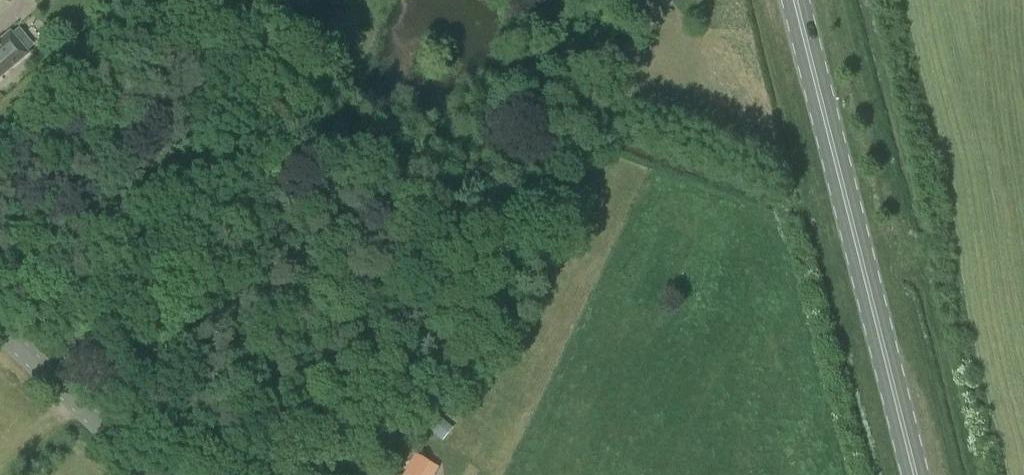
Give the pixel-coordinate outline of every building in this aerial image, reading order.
[(29,55),(26,51),(33,46),(20,31),(13,36),(10,33),(0,41),(0,79),(29,55)] [(399,474),(413,474),(419,463),(405,456),(396,473),(399,474)]
